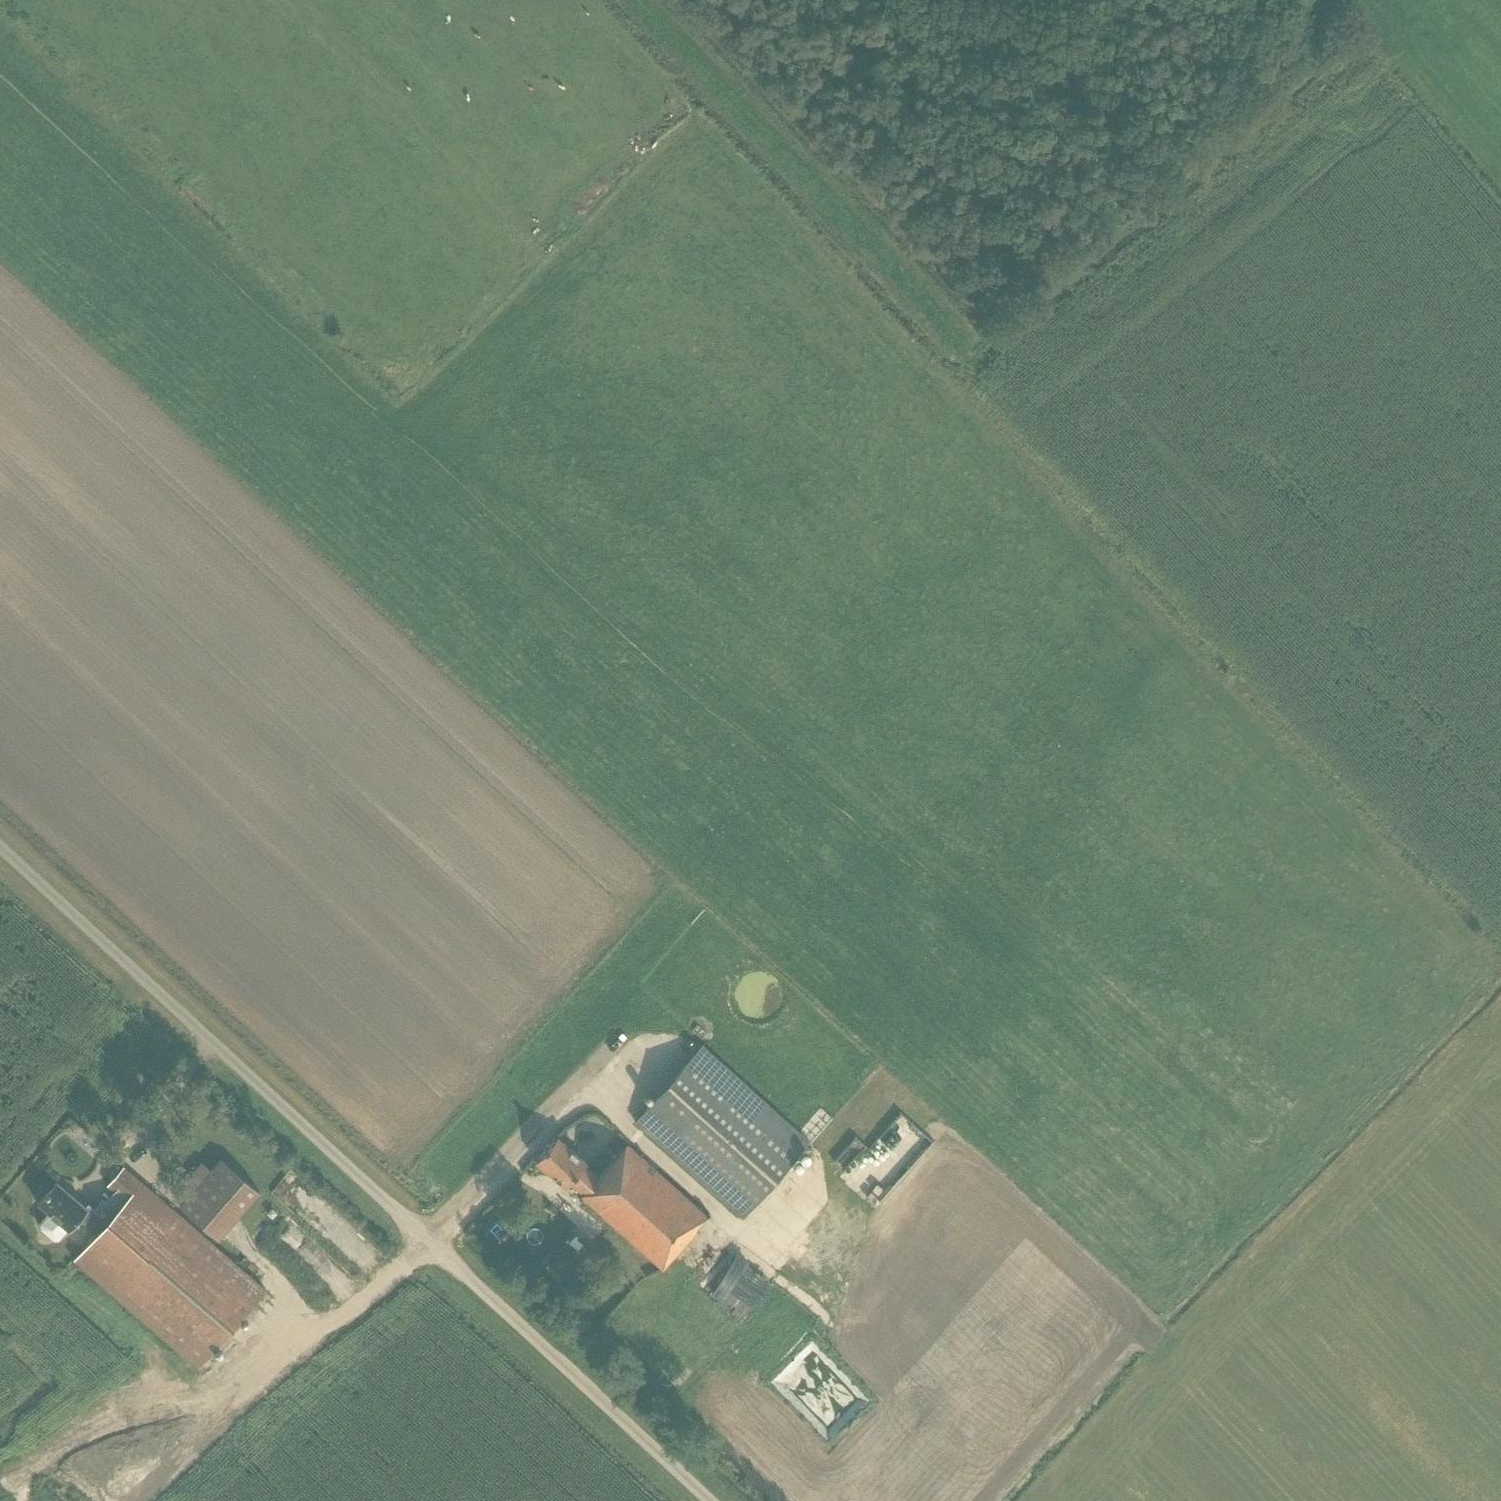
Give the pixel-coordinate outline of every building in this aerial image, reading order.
[(704,1045),(636,1122),(743,1218),(810,1141),(704,1045)] [(663,1269),(698,1230),(696,1228),(707,1215),(628,1144),(599,1177),(586,1165),(587,1163),(558,1137),(537,1161),(566,1187),(571,1182),(584,1194),(582,1196),(663,1269)] [(250,1182),(257,1174),(239,1158),(231,1166),(222,1158),(211,1170),(201,1161),(180,1185),(190,1194),(180,1206),(219,1239),(260,1191),(250,1182)] [(520,1174),(535,1190),(545,1181),(530,1165),(520,1174)] [(75,1260),(199,1367),(266,1290),(124,1167),(108,1185),(115,1191),(106,1201),(104,1199),(92,1213),(88,1209),(57,1182),(39,1203),(51,1213),(41,1223),(42,1228),(55,1240),(60,1239),(69,1229),(70,1230),(79,1219),(97,1235),(75,1260)] [(127,1500),(117,1490),(105,1500),(127,1500)]
